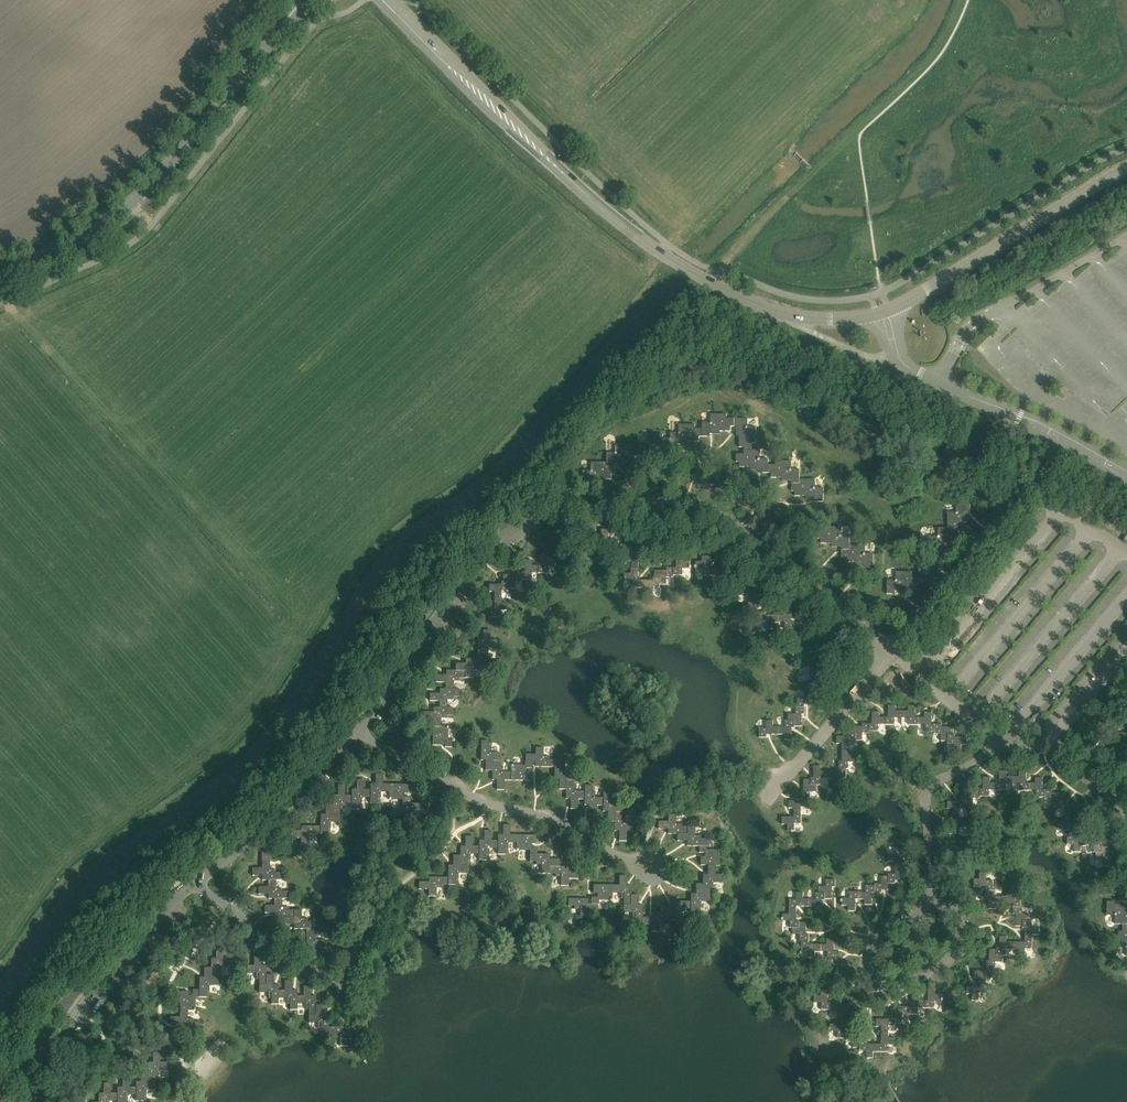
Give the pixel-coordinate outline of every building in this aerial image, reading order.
[(732,427),(732,419),(727,419),(728,415),(711,415),(711,423),(703,423),(703,429),(703,437),(711,437),(711,435),(721,435),(721,432),(732,432),(732,427)] [(732,427),(734,427),(737,427),(737,437),(740,437),(740,448),(745,448),(744,451),(753,451),(753,444),(757,444),(757,428),(748,428),(749,419),(732,419),(732,427)] [(671,439),(671,447),(679,447),(679,445),(689,445),(689,442),(700,442),(700,437),(703,437),(703,429),(696,429),(696,425),(680,425),(680,433),(671,433),(671,439)] [(607,467),(616,467),(616,465),(625,465),(625,462),(636,462),(636,457),(639,457),(639,449),(632,449),(632,445),(616,445),(616,453),(607,453),(607,463),(607,467)] [(769,465),(769,459),(760,459),(760,451),(753,451),(744,451),(744,455),(737,455),(737,463),(740,463),(740,467),(751,468),(751,470),(760,471),(760,473),(769,473),(769,465)] [(782,481),(792,481),(800,481),(800,480),(800,470),(792,470),(792,462),(776,461),(776,465),(769,465),(769,473),(771,473),(771,478),(782,478),(782,481)] [(607,463),(592,463),(592,471),(583,471),(583,485),(591,485),(591,482),(601,482),(601,480),(612,480),(612,475),(616,475),(616,467),(607,467),(607,463)] [(792,481),(792,484),(792,491),(795,492),(795,496),(805,497),(805,500),(814,500),(814,503),(822,503),(823,489),(815,489),(815,480),(800,480),(800,481),(792,481)] [(949,537),(952,537),(959,537),(960,533),(964,534),(965,523),(967,523),(968,513),(970,513),(971,505),(957,505),(956,513),(948,513),(947,528),(949,528),(949,537)] [(931,519),(936,525),(943,520),(938,513),(931,519)] [(593,535),(593,524),(585,523),(585,529),(579,528),(579,532),(578,532),(578,535),(579,535),(579,536),(587,536),(587,543),(593,543),(593,535)] [(849,546),(850,537),(841,536),(842,528),(825,527),(825,531),(818,530),(817,538),(821,539),(820,543),(831,544),(831,547),(841,548),(849,548),(849,546)] [(949,528),(947,528),(938,528),(938,537),(929,537),(929,553),(933,553),(933,560),(933,568),(938,568),(941,568),(941,557),(946,557),(946,546),(949,546),(949,537),(949,528)] [(593,543),(596,543),(596,542),(603,542),(603,549),(609,549),(609,542),(609,530),(601,530),(602,535),(593,535),(593,543)] [(609,549),(612,550),(612,551),(618,552),(631,552),(631,545),(619,545),(619,542),(609,542),(609,549)] [(849,548),(841,548),(840,558),(844,558),(844,563),(854,563),(854,566),(864,567),(864,569),(872,570),(873,556),(864,556),(865,547),(849,546),(849,548)] [(632,552),(631,552),(618,552),(619,559),(625,559),(625,562),(632,562),(632,563),(639,563),(644,563),(644,555),(632,555),(632,552)] [(548,559),(548,554),(541,554),(541,565),(532,566),(532,560),(524,560),(524,572),(514,572),(514,575),(503,575),(503,582),(501,582),(501,585),(489,585),(489,592),(495,592),(495,610),(491,610),(491,617),(501,617),(501,610),(508,610),(508,603),(502,603),(502,598),(502,591),(509,591),(509,589),(515,589),(515,581),(522,581),(522,579),(531,579),(531,572),(538,572),(538,573),(547,573),(547,566),(555,566),(555,565),(555,563),(554,559),(548,559)] [(676,575),(683,575),(683,568),(690,568),(690,567),(691,567),(691,565),(690,565),(690,561),(684,561),(684,556),(676,556),(676,568),(676,575)] [(710,576),(710,569),(710,557),(703,557),(703,562),(696,563),(696,567),(696,569),(696,570),(704,570),(704,577),(710,576)] [(919,584),(923,584),(922,592),(930,592),(931,589),(935,589),(935,578),(938,578),(938,568),(933,568),(933,560),(927,560),(927,568),(919,568),(919,576),(919,584)] [(632,563),(632,568),(631,568),(631,574),(625,574),(625,581),(632,581),(632,588),(639,588),(639,580),(639,563),(632,563)] [(710,569),(710,576),(713,576),(719,576),(719,583),(726,583),(726,575),(726,563),(718,563),(718,569),(710,569)] [(676,568),(674,568),(667,568),(667,571),(655,571),(655,577),(653,577),(653,580),(661,580),(661,584),(667,584),(667,577),(674,577),(674,575),(676,575),(676,568)] [(919,584),(919,576),(912,576),(912,572),(895,571),(895,580),(887,580),(887,593),(895,594),(895,591),(905,591),(905,589),(916,589),(916,584),(919,584)] [(726,575),(726,583),(728,583),(728,585),(735,585),(747,585),(747,578),(736,578),(736,575),(726,575)] [(650,594),(650,595),(653,595),(653,594),(654,594),(654,587),(661,587),(661,584),(661,580),(653,580),(639,580),(639,588),(647,588),(647,594),(650,594)] [(735,585),(735,592),(741,592),(741,595),(748,595),(748,596),(755,596),(761,596),(761,588),(749,588),(749,585),(747,585),(735,585)] [(748,596),(748,601),(748,607),(742,607),(742,614),(749,614),(749,621),(755,621),(755,613),(755,596),(748,596)] [(797,697),(797,706),(804,706),(804,703),(816,703),(816,695),(811,696),(811,687),(822,686),(822,679),(817,679),(817,667),(822,667),(822,660),(811,660),(811,651),(816,651),(816,644),(804,644),(804,634),(801,634),(801,622),(794,622),(794,621),(791,621),(791,609),(784,609),(784,615),(777,615),(777,622),(785,622),(785,628),(787,628),(787,635),(795,635),(795,642),(797,642),(797,651),(804,650),(804,657),(803,657),(803,667),(810,666),(810,680),(803,681),(803,690),(804,690),(804,697),(797,697)] [(755,613),(755,621),(765,621),(765,628),(766,628),(766,629),(768,629),(768,628),(772,628),(772,622),(777,622),(777,615),(777,614),(766,614),(766,611),(758,611),(758,613),(755,613)] [(491,630),(483,630),(483,640),(478,640),(478,659),(466,659),(465,664),(456,664),(455,670),(446,670),(446,675),(436,675),(436,683),(446,683),(446,689),(440,689),(440,694),(430,694),(430,701),(439,701),(439,708),(433,708),(433,712),(424,712),(424,720),(433,720),(433,745),(441,745),(441,741),(445,741),(445,747),(452,747),(452,740),(448,740),(448,726),(441,726),(441,718),(446,718),(446,715),(453,715),(453,708),(447,708),(447,699),(453,700),(453,697),(459,697),(459,689),(454,689),(454,681),(459,681),(459,678),(473,678),(473,669),(478,669),(478,667),(485,667),(485,653),(488,653),(488,648),(497,648),(497,640),(490,640),(491,630)] [(896,706),(888,706),(889,718),(880,718),(880,713),(872,713),(873,725),(863,726),(863,729),(851,730),(851,737),(850,737),(850,740),(838,740),(838,747),(835,748),(835,755),(838,755),(838,769),(820,770),(820,765),(813,765),(813,777),(810,777),(810,779),(803,779),(804,791),(801,791),(801,801),(789,801),(789,808),(795,808),(795,817),(783,817),(783,825),(788,825),(789,831),(792,831),(792,832),(795,832),(795,831),(795,823),(802,823),(802,814),(801,807),(808,807),(808,798),(810,798),(810,791),(817,791),(817,784),(820,784),(820,777),(826,777),(832,777),(832,783),(839,783),(839,776),(845,775),(845,761),(851,761),(851,757),(852,757),(852,755),(851,755),(851,754),(850,754),(850,746),(857,746),(857,743),(864,743),(864,735),(870,735),(870,733),(879,733),(879,726),(886,725),(886,726),(895,726),(895,718),(909,718),(909,725),(919,725),(925,725),(925,732),(934,732),(934,734),(941,734),(941,741),(947,741),(947,744),(954,744),(954,751),(961,751),(961,745),(967,745),(967,738),(955,737),(955,735),(953,735),(953,728),(942,728),(942,725),(932,725),(932,713),(924,713),(924,718),(916,718),(915,706),(908,706),(908,711),(896,711),(896,706)] [(797,706),(795,706),(795,713),(788,713),(788,720),(792,720),(792,727),(795,727),(795,725),(801,725),(801,713),(804,713),(804,706),(797,706)] [(779,734),(779,727),(773,727),(773,720),(766,721),(766,728),(759,728),(759,738),(767,738),(767,735),(779,734)] [(779,727),(779,734),(784,734),(784,739),(792,739),(792,727),(792,720),(788,720),(785,720),(785,727),(779,727)] [(1119,733),(1119,737),(1114,736),(1114,747),(1111,747),(1111,757),(1108,757),(1108,765),(1122,766),(1122,757),(1126,757),(1126,733),(1119,733)] [(489,741),(482,741),(481,761),(486,761),(485,771),(492,771),(492,780),(497,780),(497,790),(504,790),(505,780),(530,781),(530,772),(526,772),(526,768),(532,769),(532,762),(536,762),(536,767),(555,767),(555,779),(559,780),(559,789),(566,790),(566,799),(571,799),(570,809),(578,809),(578,799),(585,799),(584,805),(589,805),(589,815),(596,815),(597,805),(603,805),(603,811),(608,811),(607,821),(614,821),(614,831),(619,831),(619,841),(626,841),(626,831),(633,831),(633,823),(625,823),(625,818),(622,818),(622,804),(613,804),(614,798),(611,798),(611,792),(603,792),(603,798),(595,797),(595,792),(592,792),(592,786),(585,786),(585,791),(576,791),(577,786),(574,786),(574,772),(565,772),(565,767),(562,767),(563,760),(549,760),(549,757),(544,757),(544,748),(536,748),(536,755),(526,755),(526,761),(525,761),(525,766),(511,765),(511,773),(503,772),(503,767),(500,767),(500,753),(492,753),(492,748),(489,748),(489,741)] [(1008,773),(1000,772),(999,784),(990,784),(991,778),(983,777),(983,789),(973,789),(973,792),(961,791),(961,798),(959,798),(959,801),(948,800),(947,807),(952,808),(952,826),(949,825),(948,833),(958,834),(958,827),(965,827),(965,820),(959,820),(960,814),(959,814),(959,807),(966,808),(966,805),(973,806),(973,798),(980,799),(980,797),(989,798),(989,791),(996,791),(996,792),(1005,792),(1006,785),(1020,787),(1020,794),(1029,795),(1029,794),(1036,795),(1036,802),(1045,802),(1045,804),(1052,805),(1051,812),(1058,813),(1058,816),(1065,816),(1064,822),(1058,821),(1057,829),(1063,829),(1063,830),(1065,830),(1064,836),(1067,836),(1067,844),(1075,845),(1075,852),(1082,852),(1082,846),(1088,846),(1094,846),(1094,853),(1096,853),(1096,859),(1103,860),(1103,866),(1113,867),(1113,860),(1110,860),(1111,848),(1104,848),(1104,846),(1101,846),(1102,835),(1094,834),(1094,839),(1076,839),(1077,825),(1080,825),(1081,818),(1077,818),(1078,811),(1066,810),(1066,807),(1064,807),(1065,800),(1053,799),(1053,796),(1043,795),(1044,783),(1044,779),(1036,779),(1036,782),(1036,788),(1027,787),(1028,775),(1020,774),(1020,780),(1007,778),(1008,773)] [(383,784),(383,774),(375,774),(375,784),(371,784),(370,790),(364,790),(364,780),(357,780),(357,790),(352,790),(352,795),(345,795),(345,786),(338,786),(338,795),(333,795),(333,805),(326,805),(326,814),(321,814),(321,826),(301,826),(301,831),(291,831),(291,838),(301,838),(301,845),(309,845),(309,837),(314,837),(315,834),(328,834),(328,827),(331,827),(331,822),(340,822),(340,808),(343,808),(343,803),(352,803),(351,809),(359,809),(359,803),(362,803),(362,797),(370,797),(370,803),(378,803),(378,797),(381,797),(381,791),(389,791),(389,799),(402,799),(402,809),(408,809),(408,812),(413,812),(413,821),(421,821),(421,814),(431,814),(431,806),(421,807),(421,802),(409,802),(409,796),(403,796),(403,792),(408,792),(408,783),(383,784)] [(676,815),(668,815),(668,822),(658,822),(658,829),(668,829),(668,834),(677,834),(677,841),(687,841),(687,846),(699,847),(699,853),(705,853),(705,857),(701,857),(701,865),(708,866),(708,875),(703,875),(703,884),(696,884),(696,894),(691,894),(691,902),(672,901),(671,906),(662,906),(661,913),(652,913),(652,917),(643,917),(643,905),(638,905),(638,895),(631,895),(631,886),(627,886),(627,876),(619,876),(619,885),(594,885),(593,893),(598,894),(598,897),(592,897),(591,904),(588,904),(588,899),(569,899),(569,906),(575,906),(575,909),(580,909),(580,918),(588,918),(588,911),(598,911),(598,905),(599,905),(599,900),(612,901),(613,893),(621,893),(621,899),(624,899),(623,913),(632,913),(632,918),(635,918),(635,925),(652,925),(652,932),(660,932),(660,923),(665,923),(665,920),(679,921),(679,912),(684,912),(685,909),(691,909),(691,913),(698,914),(698,907),(701,907),(701,902),(710,902),(710,888),(713,888),(713,883),(722,883),(722,875),(715,875),(715,866),(720,866),(720,851),(707,850),(707,839),(700,839),(700,836),(695,836),(695,827),(681,827),(681,824),(676,824),(676,815)] [(511,825),(503,825),(503,835),(498,835),(498,841),(491,841),(492,831),(484,831),(484,841),(479,840),(479,846),(473,846),(473,836),(465,836),(465,846),(460,846),(460,855),(453,855),(453,865),(448,865),(448,877),(429,877),(429,881),(419,881),(419,889),(429,889),(429,896),(436,896),(437,887),(442,887),(442,884),(455,885),(456,878),(458,878),(459,873),(467,873),(468,859),(471,859),(471,854),(479,854),(479,860),(486,860),(486,854),(489,854),(489,849),(498,849),(498,855),(505,855),(505,848),(508,848),(508,843),(517,843),(516,850),(530,851),(529,862),(536,862),(536,865),(541,865),(541,874),(555,874),(555,877),(560,877),(560,886),(567,886),(567,879),(577,879),(578,872),(568,871),(568,867),(559,866),(559,860),(549,859),(549,855),(537,854),(537,848),(531,848),(531,844),(536,844),(536,835),(510,835),(511,825)] [(903,848),(894,848),(894,855),(887,855),(887,862),(893,862),(893,867),(893,874),(887,874),(887,877),(880,877),(880,884),(873,884),(873,886),(864,886),(864,893),(858,893),(858,892),(848,892),(848,899),(841,899),(841,900),(840,900),(840,902),(841,902),(841,906),(847,906),(847,912),(855,912),(855,900),(863,900),(863,905),(871,905),(871,893),(881,894),(881,891),(892,891),(892,884),(894,884),(894,881),(906,881),(906,873),(900,873),(900,855),(903,855),(903,848)] [(271,850),(263,850),(263,868),(254,868),(254,876),(264,876),(264,880),(269,880),(269,887),(260,887),(260,894),(269,894),(269,899),(275,899),(275,905),(266,905),(265,913),(275,913),(275,918),(285,918),(285,924),(295,925),(295,929),(307,929),(307,948),(312,948),(312,958),(319,958),(319,948),(326,948),(326,940),(317,940),(317,935),(314,935),(314,922),(308,922),(308,919),(303,919),(302,910),(288,910),(288,907),(283,907),(283,899),(289,899),(289,892),(283,892),(283,889),(277,889),(277,880),(283,880),(283,873),(277,873),(277,870),(271,870),(271,850)] [(985,873),(978,873),(978,879),(973,879),(973,886),(984,887),(984,897),(987,897),(987,909),(994,909),(995,903),(1012,904),(1012,914),(1015,914),(1015,926),(1022,926),(1022,928),(1025,928),(1024,942),(1007,942),(1007,936),(999,936),(999,948),(996,948),(996,949),(989,949),(989,961),(986,961),(986,971),(974,970),(974,978),(979,978),(979,987),(967,987),(967,994),(972,994),(972,1001),(976,1001),(976,1002),(978,1002),(978,1001),(979,1001),(979,993),(986,994),(987,984),(986,984),(986,977),(993,978),(993,969),(995,969),(995,962),(1003,962),(1003,955),(1005,956),(1006,949),(1012,949),(1018,949),(1018,956),(1025,956),(1025,949),(1032,949),(1032,935),(1038,935),(1038,931),(1039,931),(1039,929),(1038,929),(1038,928),(1031,928),(1031,921),(1029,921),(1029,914),(1021,914),(1022,907),(1020,907),(1020,898),(1013,898),(1013,890),(1012,890),(1012,889),(1010,889),(1010,890),(1006,890),(1006,896),(1000,896),(1000,897),(994,896),(994,889),(992,889),(992,880),(985,880),(985,873)] [(835,879),(825,879),(825,886),(818,886),(818,893),(816,893),(815,900),(809,900),(809,899),(803,899),(804,893),(797,893),(796,900),(789,900),(789,914),(783,914),(783,918),(782,918),(782,920),(783,920),(783,921),(790,921),(790,928),(793,928),(793,935),(800,935),(800,942),(802,942),(802,951),(809,951),(808,958),(809,958),(809,959),(812,959),(812,958),(815,958),(816,952),(821,952),(828,952),(828,959),(830,959),(829,968),(836,968),(836,975),(843,975),(843,969),(849,969),(849,961),(837,961),(837,951),(834,951),(834,939),(827,939),(827,945),(809,944),(809,934),(806,934),(807,923),(800,922),(800,921),(797,921),(797,907),(814,907),(814,912),(822,912),(822,900),(825,900),(825,899),(832,899),(832,887),(835,887),(835,879)] [(1107,902),(1107,916),(1115,916),(1115,924),(1123,925),(1123,932),(1119,932),(1119,948),(1126,948),(1126,908),(1125,908),(1125,905),(1115,904),(1115,902),(1107,902)] [(224,949),(216,949),(216,959),(211,958),(211,968),(204,968),(204,977),(199,977),(199,990),(192,989),(192,995),(188,995),(189,991),(180,991),(180,1016),(170,1016),(170,1023),(180,1024),(180,1029),(199,1029),(199,1022),(193,1022),(193,1019),(187,1018),(188,1010),(195,1010),(195,997),(206,997),(206,991),(209,991),(209,986),(218,986),(218,972),(221,972),(221,967),(230,967),(230,959),(223,959),(224,949)] [(263,956),(255,956),(255,965),(248,965),(248,973),(257,973),(257,979),(260,979),(259,993),(268,993),(268,998),(271,998),(271,1004),(279,1004),(279,998),(287,998),(287,1004),(290,1004),(290,1010),(297,1010),(297,1004),(305,1004),(305,1009),(308,1009),(308,1023),(317,1023),(317,1029),(320,1029),(320,1035),(334,1035),(334,1038),(339,1038),(339,1047),(347,1047),(347,1040),(357,1040),(357,1033),(347,1033),(347,1028),(328,1028),(328,1015),(323,1015),(323,1006),(316,1006),(316,996),(311,996),(311,986),(304,986),(304,996),(297,996),(297,990),(293,990),(293,981),(285,981),(285,990),(279,990),(279,985),(274,985),(274,975),(267,975),(267,965),(263,965),(263,956)] [(935,989),(928,989),(928,1001),(919,1001),(919,996),(912,996),(912,1007),(902,1007),(902,1010),(890,1010),(890,1017),(889,1017),(889,1020),(877,1020),(877,1028),(882,1028),(882,1045),(868,1045),(868,1042),(866,1042),(866,1035),(855,1035),(855,1032),(845,1032),(845,1014),(850,1014),(850,1007),(838,1006),(838,1004),(829,1003),(829,991),(821,991),(821,997),(815,997),(815,1004),(822,1004),(822,1011),(831,1011),(831,1013),(838,1013),(838,1020),(837,1020),(837,1025),(831,1025),(831,1029),(830,1029),(830,1031),(831,1031),(831,1032),(838,1032),(838,1039),(847,1040),(847,1041),(854,1042),(854,1049),(860,1049),(860,1052),(867,1052),(867,1059),(868,1059),(868,1060),(870,1060),(870,1059),(874,1059),(874,1053),(888,1053),(889,1046),(896,1046),(896,1039),(890,1039),(890,1034),(889,1034),(889,1027),(896,1027),(896,1024),(902,1024),(902,1017),(909,1017),(909,1015),(918,1015),(918,1008),(925,1008),(925,1009),(934,1009),(934,1002),(942,1002),(942,1001),(943,1001),(943,999),(942,999),(942,995),(935,995),(935,989)] [(155,1053),(155,1063),(150,1063),(150,1072),(143,1072),(143,1082),(138,1082),(138,1088),(132,1088),(132,1078),(124,1078),(124,1088),(119,1088),(119,1094),(113,1093),(113,1084),(105,1084),(105,1094),(100,1094),(100,1101),(111,1101),(119,1101),(127,1101),(130,1101),(130,1096),(138,1096),(138,1101),(146,1101),(146,1095),(149,1095),(149,1090),(158,1090),(158,1076),(161,1076),(161,1071),(170,1071),(170,1063),(163,1063),(163,1053),(155,1053)]
